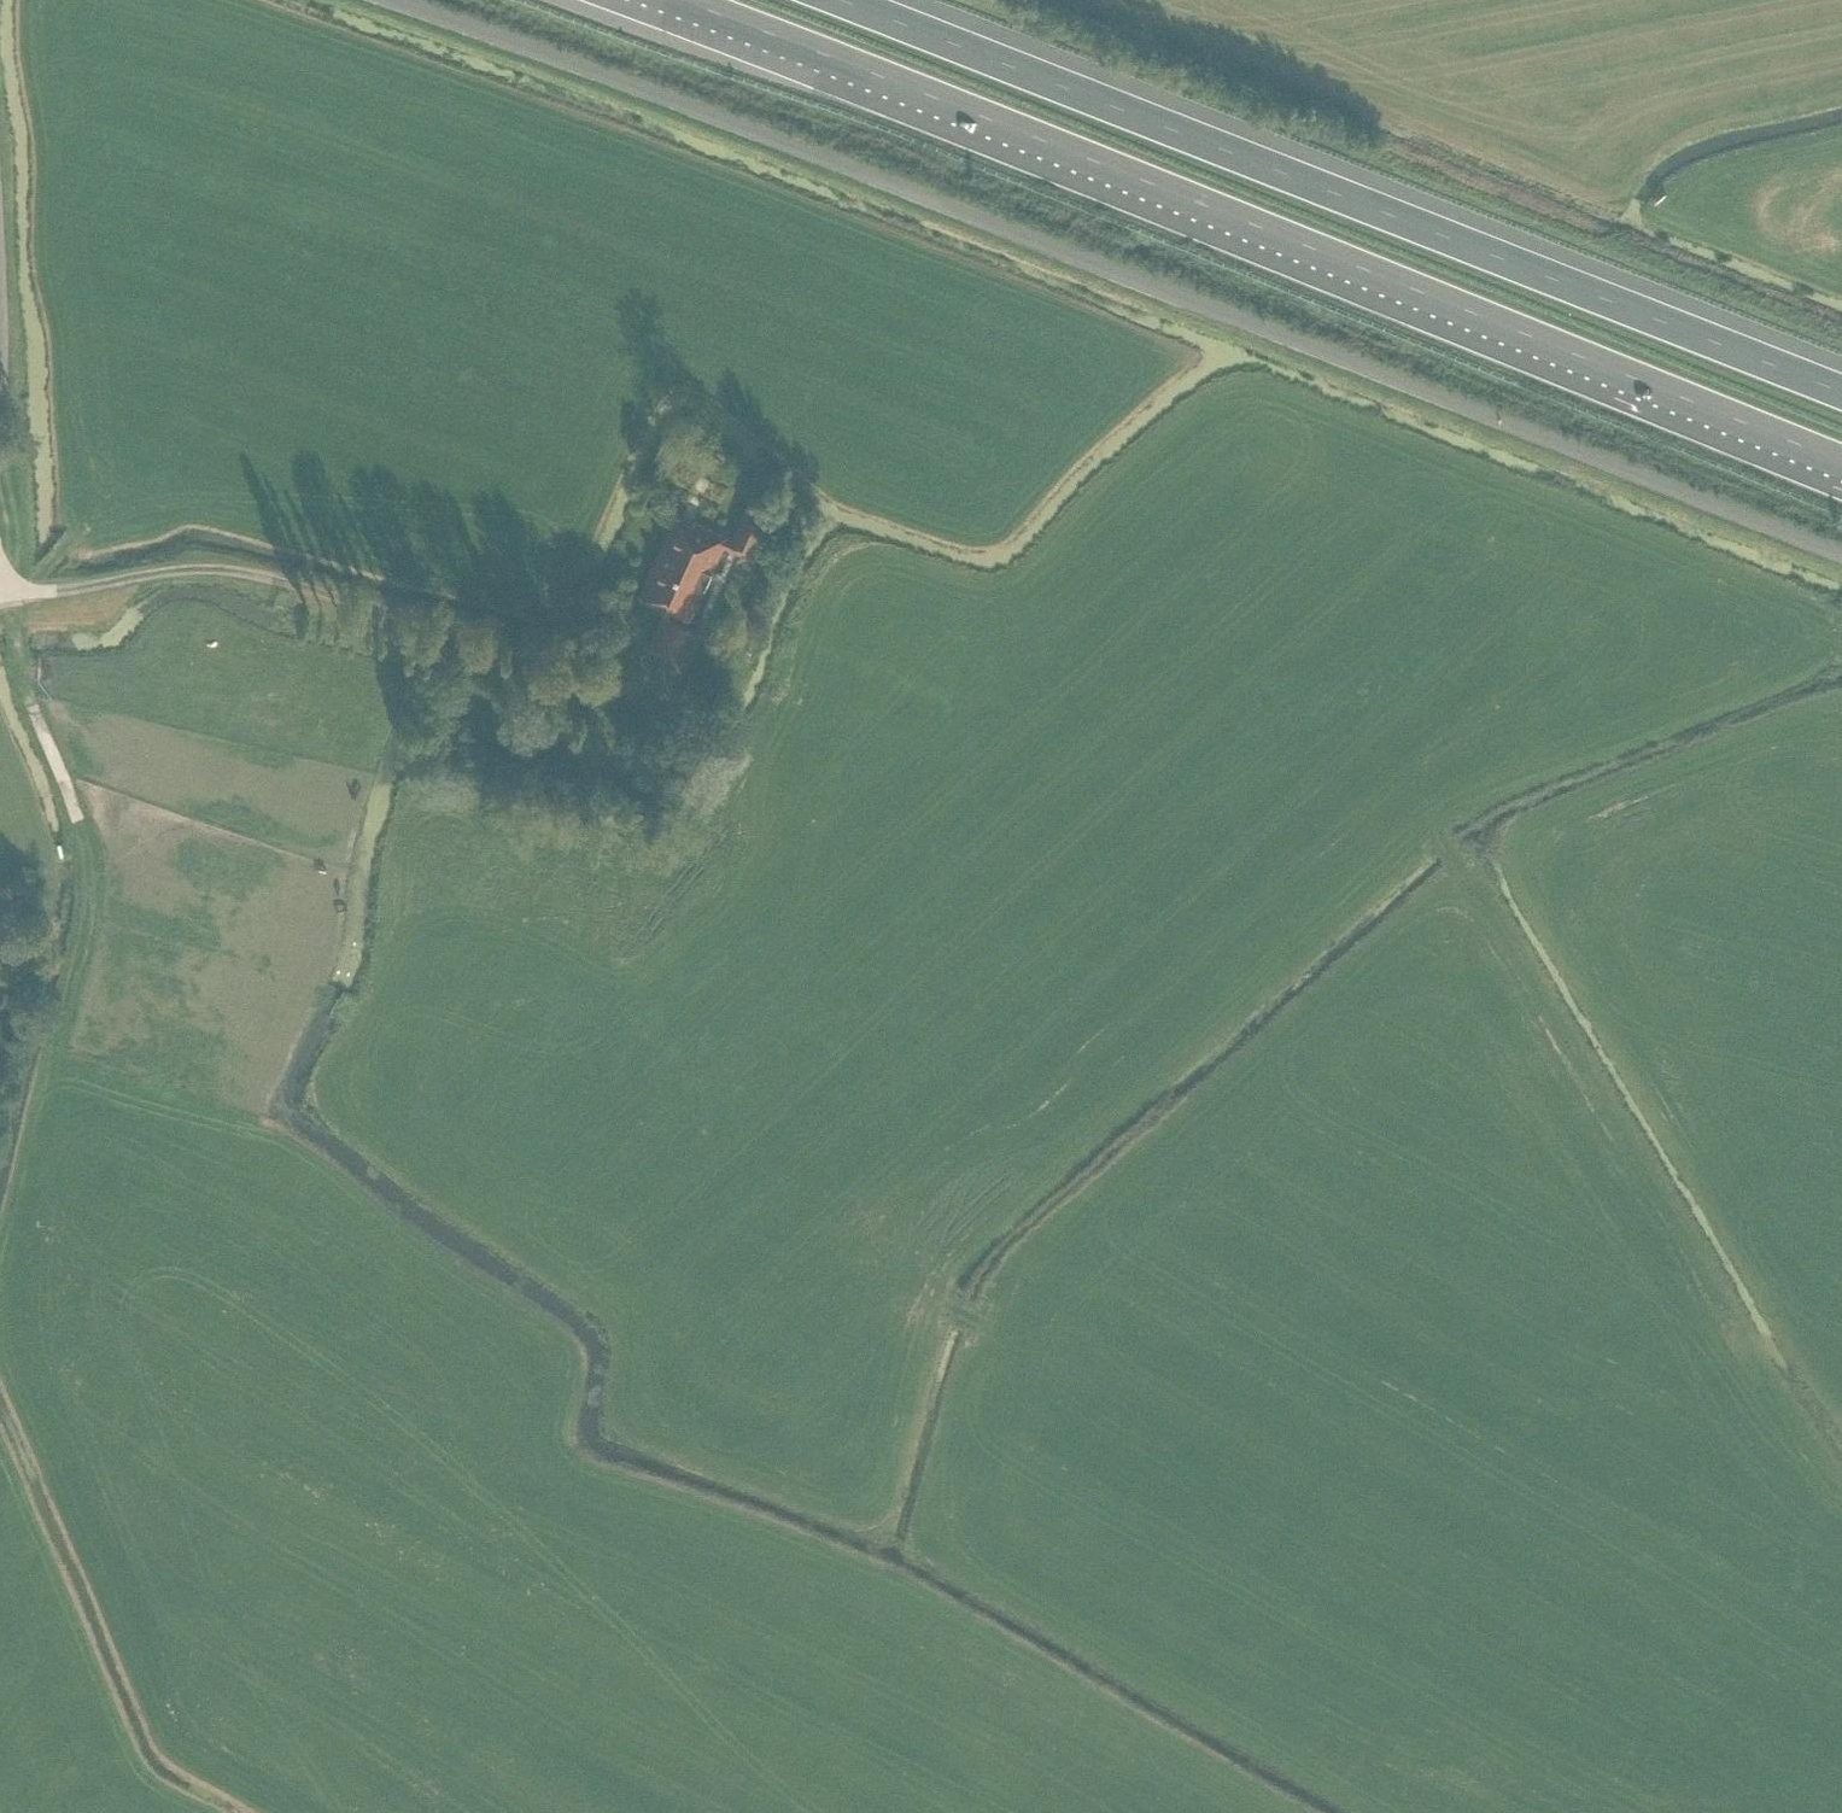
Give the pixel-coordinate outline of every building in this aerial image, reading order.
[(769,518),(745,508),(732,537),(696,521),(695,524),(675,515),(640,594),(690,616),(723,544),(751,557),(769,518)] [(764,612),(748,604),(745,611),(761,619),(764,612)] [(700,629),(666,612),(649,647),(684,664),(700,629)]
